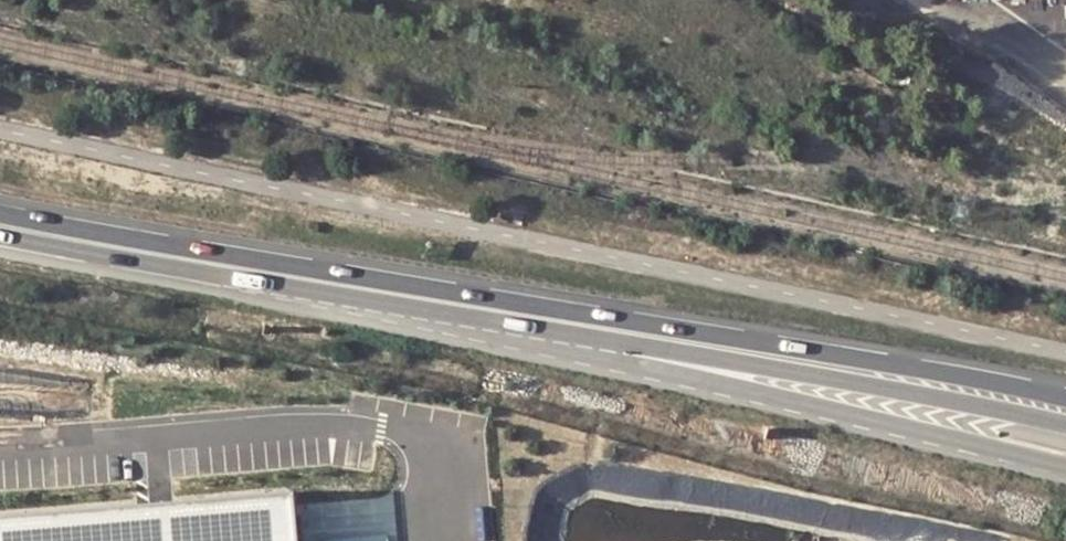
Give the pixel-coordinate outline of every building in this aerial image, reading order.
[(292,490),(0,516),(0,540),(296,540),(292,490)]
